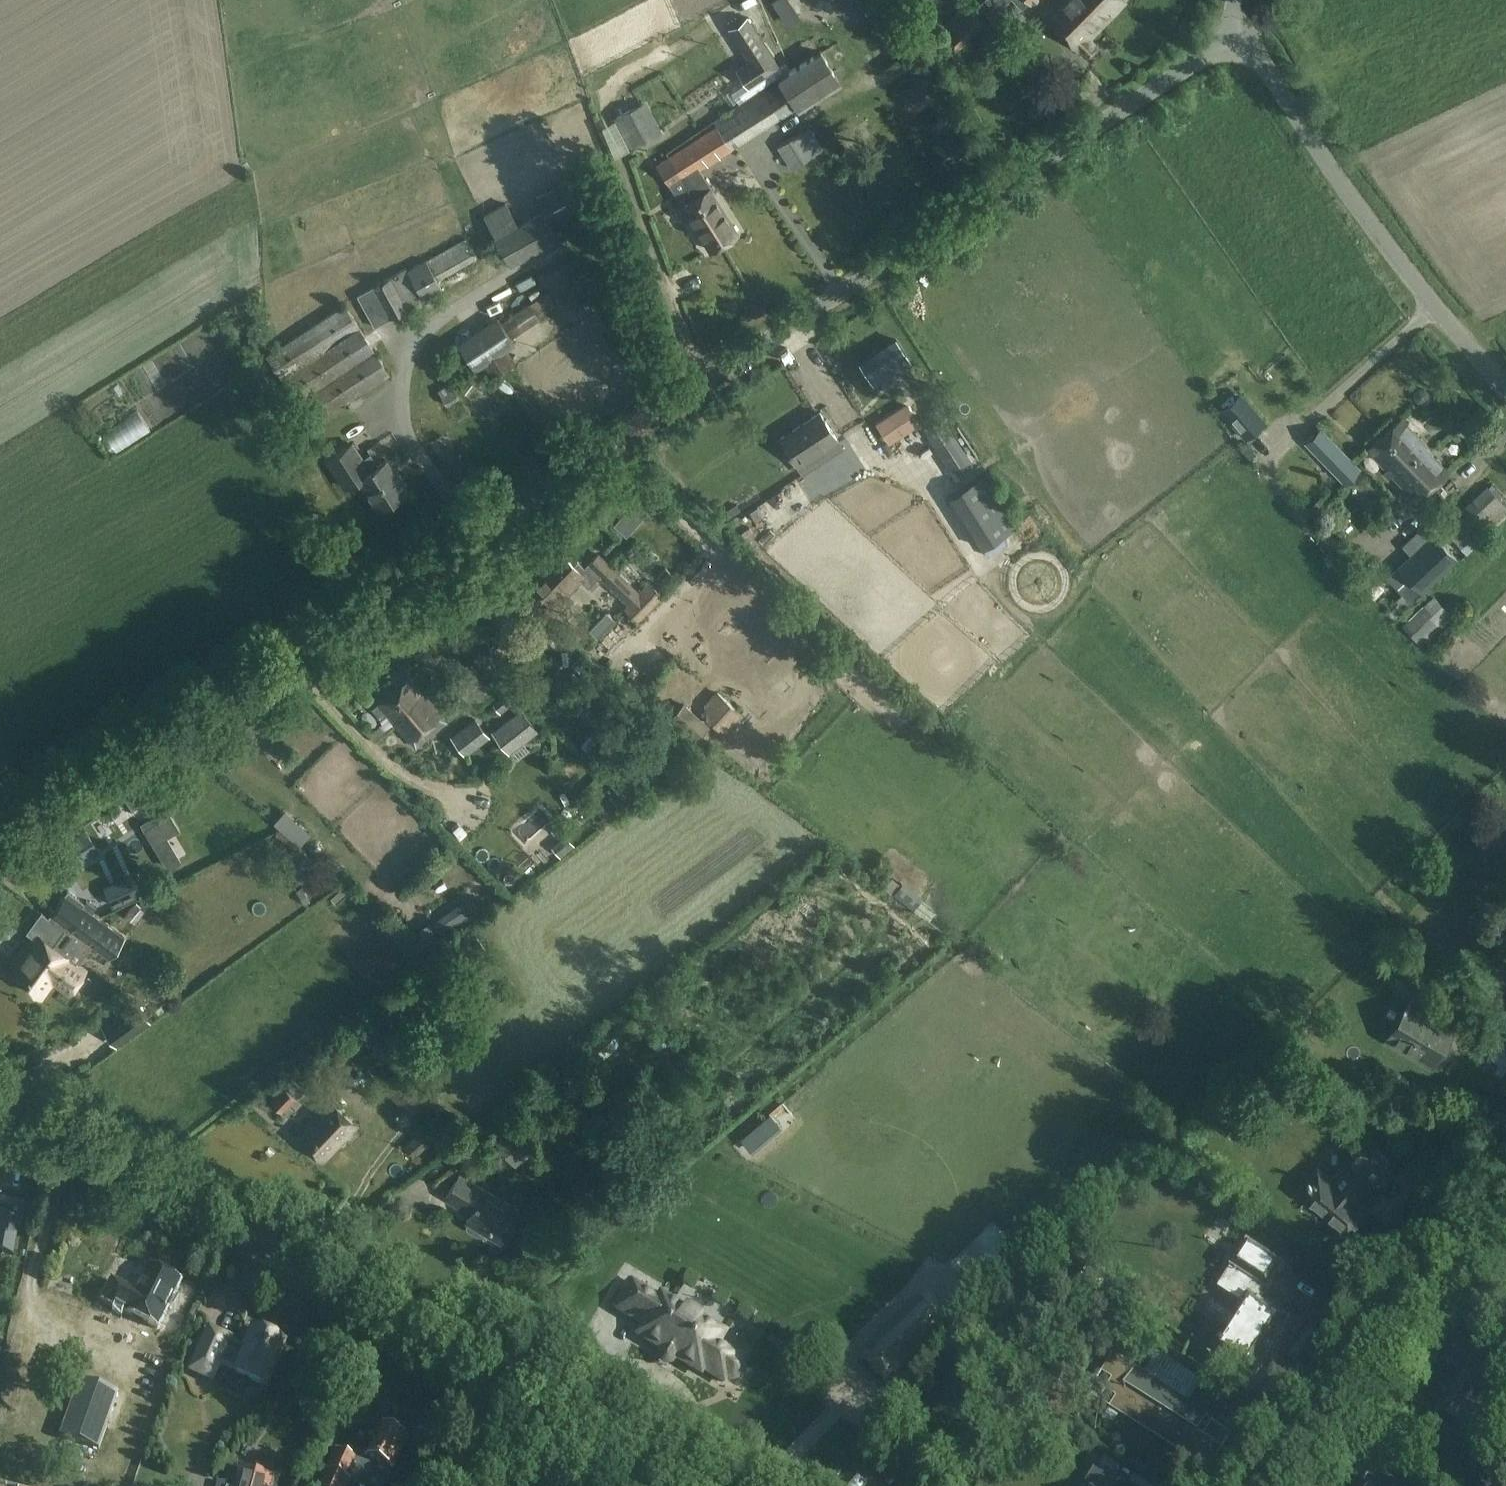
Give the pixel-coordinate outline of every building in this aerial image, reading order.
[(997,13),(1009,0),(984,0),(997,13)] [(1088,40),(1126,1),(1125,0),(1057,0),(1043,14),(1086,57),(1096,47),(1088,40)] [(779,13),(791,36),(805,28),(793,5),(779,13)] [(985,25),(972,11),(941,41),(954,55),(985,25)] [(748,61),(735,69),(748,88),(762,78),(766,84),(783,73),(779,67),(780,66),(747,16),(727,29),(748,61)] [(717,125),(670,156),(681,173),(696,163),(700,169),(834,83),(816,56),(715,121),(717,125)] [(941,92),(929,75),(918,83),(915,80),(899,91),(915,112),(941,92)] [(646,101),(614,117),(628,148),(661,132),(646,101)] [(861,140),(873,129),(864,120),(853,131),(861,140)] [(809,127),(777,147),(792,169),(824,149),(809,127)] [(832,128),(823,133),(829,144),(837,139),(832,128)] [(710,250),(720,244),(704,220),(710,217),(681,173),(670,156),(656,164),(683,206),(682,206),(710,250)] [(704,220),(720,244),(738,233),(710,189),(712,188),(700,169),(696,163),(681,173),(710,217),(704,220)] [(560,237),(553,224),(590,204),(575,176),(535,198),(542,211),(518,223),(506,202),(483,215),(511,265),(560,237)] [(357,295),(374,327),(442,289),(437,279),(477,257),(465,237),(407,270),(406,268),(357,295)] [(497,317),(457,343),(475,370),(481,366),(489,378),(516,361),(507,348),(515,343),(514,341),(519,337),(517,334),(540,319),(538,316),(555,306),(546,293),(500,322),(497,317)] [(390,375),(345,304),(267,356),(312,426),(390,375)] [(889,342),(863,360),(872,375),(875,378),(881,373),(901,360),(889,342)] [(459,388),(470,396),(482,381),(471,372),(459,388)] [(459,398),(450,382),(438,390),(446,405),(459,398)] [(1261,424),(1238,396),(1222,409),(1246,437),(1261,424)] [(905,405),(879,423),(888,437),(895,433),(897,436),(917,423),(905,405)] [(808,421),(780,439),(797,463),(797,465),(838,438),(821,412),(808,421)] [(1385,467),(1416,501),(1449,471),(1433,454),(1434,453),(1403,419),(1368,451),(1384,468),(1385,467)] [(1361,469),(1320,428),(1305,443),(1345,485),(1361,469)] [(944,445),(945,454),(939,456),(942,474),(965,469),(959,442),(944,445)] [(387,460),(378,466),(371,455),(364,460),(353,444),(327,461),(345,488),(359,479),(378,508),(407,490),(387,460)] [(1257,453),(1249,444),(1242,449),(1250,459),(1257,453)] [(964,487),(951,495),(982,548),(1016,526),(983,475),(964,487)] [(1458,514),(1460,517),(1480,538),(1505,514),(1505,505),(1488,486),(1458,514)] [(616,524),(623,530),(643,507),(648,511),(653,504),(641,494),(616,524)] [(775,543),(802,523),(787,504),(761,524),(775,543)] [(1457,558),(1433,533),(1386,577),(1410,603),(1457,558)] [(566,596),(580,582),(588,589),(599,577),(627,604),(623,609),(638,624),(664,597),(648,582),(639,591),(599,552),(584,568),(577,562),(574,565),(565,556),(533,588),(551,606),(563,594),(566,596)] [(1426,642),(1453,617),(1433,596),(1423,605),(1422,604),(1401,625),(1417,642),(1422,638),(1426,642)] [(589,630),(611,652),(629,634),(607,612),(589,630)] [(480,667),(469,678),(473,683),(475,685),(469,691),(479,702),(499,685),(492,678),(491,679),(487,674),(495,667),(482,652),(475,660),(480,667)] [(380,721),(387,715),(396,725),(407,716),(405,714),(412,708),(412,705),(410,704),(423,693),(410,677),(371,710),(380,721)] [(407,716),(396,725),(410,741),(415,748),(447,721),(441,714),(423,693),(411,704),(412,705),(412,708),(405,714),(407,716)] [(511,703),(504,695),(493,704),(499,713),(511,703)] [(509,754),(538,731),(520,708),(491,731),(509,754)] [(488,737),(475,720),(453,737),(466,754),(488,737)] [(164,811),(144,824),(154,841),(174,829),(164,811)] [(79,833),(31,863),(33,866),(46,886),(94,855),(93,853),(98,850),(93,841),(89,836),(84,840),(80,835),(79,833)] [(167,837),(153,846),(166,866),(180,858),(167,837)] [(297,845),(293,849),(286,857),(295,865),(307,852),(300,845),(299,846),(297,845)] [(104,887),(112,907),(146,892),(137,871),(104,887)] [(69,890),(49,918),(66,930),(83,907),(86,903),(69,890)] [(145,910),(135,902),(125,915),(135,923),(145,910)] [(111,957),(125,938),(83,907),(66,930),(26,986),(42,997),(53,982),(69,994),(87,970),(68,956),(82,936),(111,957)] [(35,939),(9,974),(26,986),(66,930),(49,918),(41,912),(26,932),(35,939)] [(448,954),(461,971),(488,952),(475,935),(448,954)] [(1454,1023),(1412,999),(1388,1040),(1430,1064),(1454,1023)] [(150,1022),(136,1001),(118,1014),(101,1026),(117,1046),(132,1034),(150,1022)] [(368,1069),(408,1116),(427,1097),(411,1080),(418,1072),(402,1055),(400,1057),(391,1048),(368,1069)] [(283,1088),(270,1101),(282,1113),(283,1112),(286,1116),(292,1110),(288,1106),(305,1089),(293,1078),(290,1074),(280,1086),(283,1088)] [(330,1102),(297,1136),(324,1161),(357,1127),(330,1102)] [(770,1113),(740,1138),(750,1150),(780,1125),(770,1113)] [(521,1118),(495,1140),(515,1166),(542,1144),(521,1118)] [(416,1132),(402,1147),(414,1158),(428,1143),(416,1132)] [(1318,1171),(1299,1193),(1315,1206),(1317,1203),(1335,1217),(1332,1220),(1348,1233),(1366,1211),(1352,1199),(1363,1185),(1373,1194),(1400,1162),(1368,1136),(1342,1168),(1343,1169),(1332,1183),(1318,1171)] [(482,1234),(483,1231),(501,1242),(520,1211),(460,1175),(446,1198),(471,1214),(467,1221),(468,1222),(466,1225),(467,1230),(477,1235),(482,1234)] [(0,1204),(0,1206),(0,1253),(13,1255),(21,1207),(0,1204)] [(309,1224),(322,1233),(329,1224),(316,1215),(309,1224)] [(1252,1384),(1252,1383),(1288,1326),(1289,1327),(1290,1325),(1288,1324),(1258,1304),(1265,1292),(1267,1293),(1268,1291),(1282,1269),(1283,1270),(1284,1268),(1282,1267),(1248,1246),(1249,1246),(1247,1245),(1246,1246),(1247,1247),(1233,1267),(1232,1267),(1231,1268),(1233,1269),(1219,1290),(1243,1305),(1211,1356),(1210,1357),(1211,1358),(1212,1358),(1250,1384),(1249,1384),(1251,1385),(1252,1384)] [(111,1280),(101,1300),(157,1328),(180,1281),(150,1266),(142,1281),(136,1293),(125,1287),(111,1280)] [(674,1363),(674,1362),(676,1359),(701,1374),(703,1370),(724,1382),(727,1377),(730,1379),(733,1380),(737,1379),(740,1377),(742,1374),(742,1370),(741,1367),(739,1364),(736,1362),(739,1357),(718,1344),(724,1334),(700,1320),(702,1316),(702,1313),(702,1309),(701,1307),(698,1305),(696,1304),(693,1303),(689,1304),(686,1307),(684,1310),(661,1296),(659,1300),(630,1282),(614,1308),(644,1325),(637,1336),(662,1351),(660,1354),(660,1355),(659,1357),(659,1358),(659,1359),(660,1361),(660,1363),(662,1364),(663,1365),(665,1366),(667,1366),(668,1366),(670,1366),(672,1365),(673,1364),(674,1363)] [(694,1300),(717,1325),(729,1314),(706,1289),(694,1300)] [(916,1297),(863,1350),(867,1354),(920,1302),(916,1297)] [(867,1354),(862,1359),(884,1382),(948,1321),(926,1298),(921,1302),(867,1354)] [(613,1366),(639,1342),(608,1308),(581,1332),(613,1366)] [(265,1384),(284,1341),(254,1327),(244,1350),(228,1343),(230,1339),(210,1330),(192,1370),(212,1379),(219,1363),(235,1370),(234,1371),(265,1384)] [(1107,1393),(1139,1413),(1134,1420),(1204,1464),(1215,1445),(1198,1434),(1206,1421),(1212,1425),(1227,1401),(1161,1360),(1150,1377),(1126,1363),(1107,1393)] [(101,1388),(77,1379),(59,1438),(99,1451),(117,1395),(118,1394),(101,1388)] [(356,1459),(351,1469),(382,1484),(404,1439),(379,1427),(365,1457),(358,1454),(356,1459)] [(892,1461),(921,1479),(933,1461),(922,1454),(931,1440),(913,1429),(892,1461)] [(336,1450),(319,1485),(343,1485),(351,1469),(356,1459),(336,1450)] [(874,1477),(856,1461),(834,1485),(866,1485),(874,1477)] [(1097,1465),(1084,1485),(1131,1485),(1097,1465)] [(273,1476),(239,1467),(234,1485),(270,1485),(273,1476)] [(1374,1468),(1361,1485),(1399,1485),(1374,1468)]
